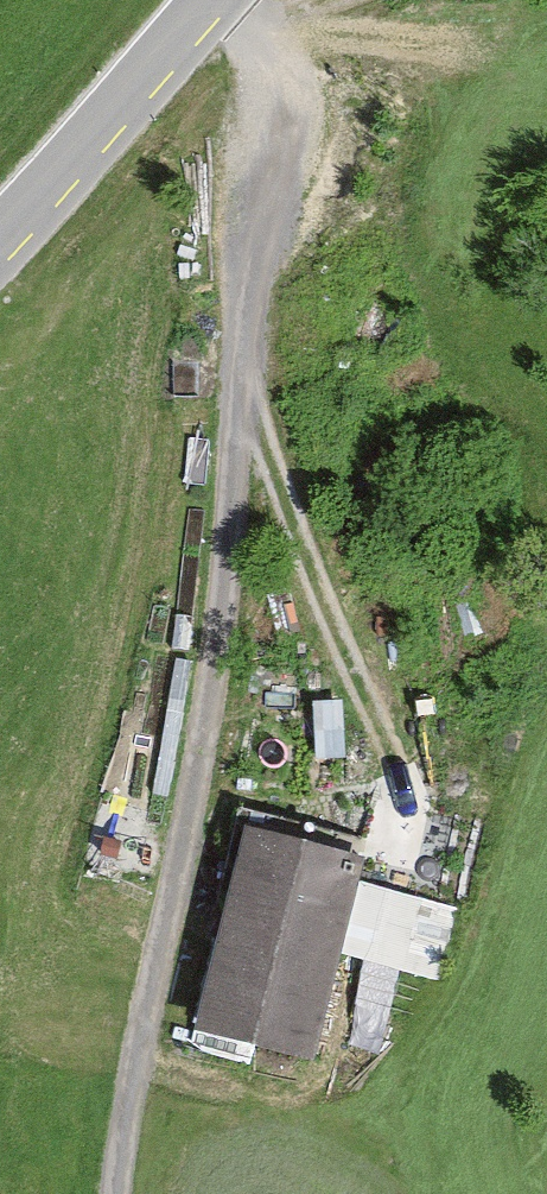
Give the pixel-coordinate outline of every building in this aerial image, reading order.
[(353,869),(226,841),(186,1022),(314,1050),(353,869)]
